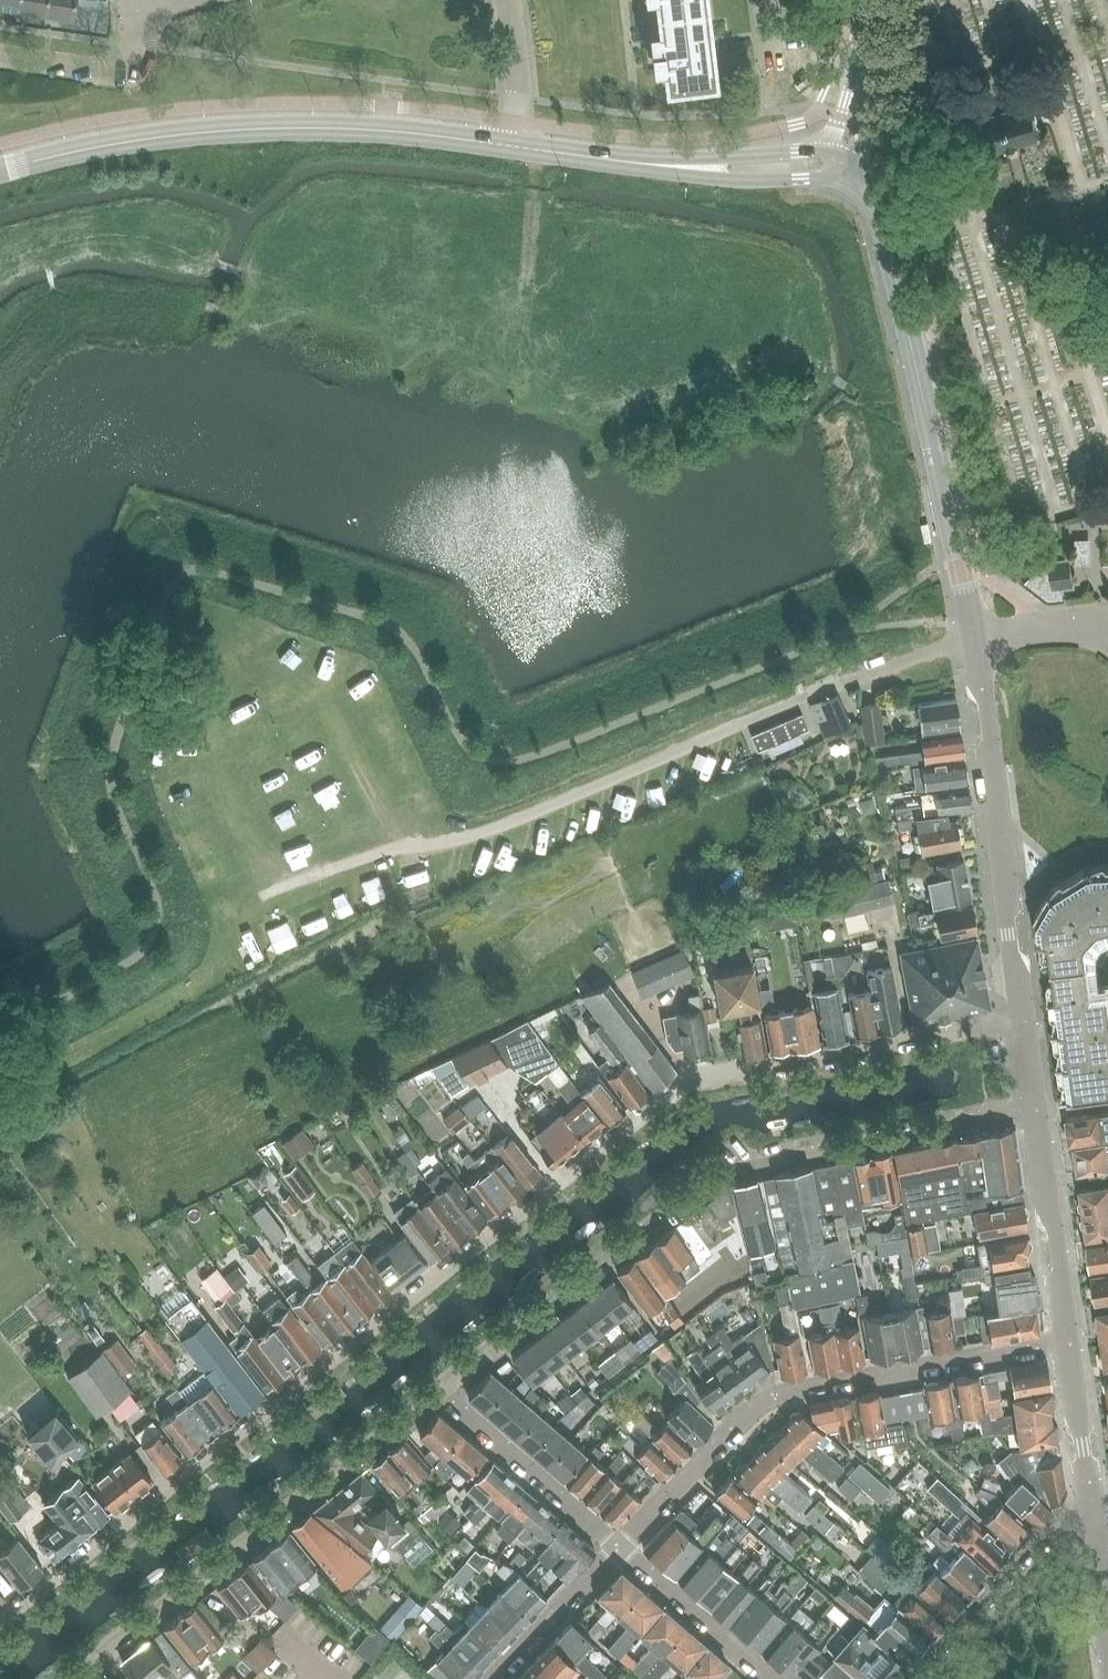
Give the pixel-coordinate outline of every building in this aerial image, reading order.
[(18,8),(46,12),(47,0),(19,0),(18,8)] [(46,12),(73,16),(75,0),(47,0),(46,12)] [(703,0),(658,0),(659,8),(704,3),(703,0)] [(711,75),(704,3),(659,8),(663,44),(650,46),(651,50),(651,54),(665,53),(668,80),(711,75)] [(971,120),(981,155),(1040,137),(1030,102),(971,120)] [(1069,557),(1069,559),(1052,561),(1052,559),(1050,560),(1052,570),(1043,572),(1035,576),(1028,583),(1025,580),(1024,582),(1045,598),(1049,600),(1053,600),(1064,599),(1063,586),(1072,585),(1072,586),(1074,586),(1070,557),(1069,557)] [(850,722),(838,694),(822,701),(830,719),(819,724),(821,730),(831,726),(835,735),(853,727),(853,726),(859,724),(857,719),(850,722)] [(923,737),(961,732),(960,721),(961,721),(957,698),(918,703),(923,737)] [(885,740),(880,702),(861,705),(866,743),(885,740)] [(808,728),(801,713),(752,734),(759,749),(767,746),(800,732),(808,728)] [(875,767),(886,766),(965,755),(962,734),(922,739),(923,750),(874,756),(875,767)] [(969,782),(965,759),(913,766),(916,788),(969,782)] [(895,807),(897,818),(948,811),(973,808),(969,786),(932,790),(934,802),(895,807)] [(801,790),(794,788),(788,787),(781,790),(786,802),(789,801),(791,801),(794,802),(796,804),(798,806),(810,800),(807,794),(801,790)] [(921,852),(962,844),(956,816),(948,818),(948,811),(897,818),(899,829),(916,826),(921,852)] [(905,867),(916,865),(913,854),(903,856),(905,867)] [(937,863),(939,876),(928,878),(933,905),(972,898),(964,858),(937,863)] [(1066,1076),(1065,1075),(1062,1097),(1062,1099),(1107,1093),(1107,990),(1094,992),(1088,949),(1093,939),(1100,931),(1107,927),(1107,864),(1091,865),(1050,889),(1049,890),(1049,891),(1036,914),(1037,915),(1038,915),(1040,934),(1040,936),(1050,938),(1053,964),(1051,965),(1051,966),(1053,966),(1057,997),(1049,998),(1049,1000),(1057,999),(1059,1010),(1056,1010),(1053,1031),(1053,1033),(1062,1032),(1063,1043),(1061,1042),(1057,1064),(1058,1066),(1066,1065),(1068,1076),(1066,1076)] [(859,885),(878,881),(874,865),(855,869),(859,885)] [(878,881),(859,885),(826,893),(832,917),(893,902),(888,879),(878,881)] [(941,938),(975,931),(977,931),(972,902),(918,913),(920,924),(938,920),(941,938)] [(900,950),(914,1024),(992,1009),(978,936),(954,940),(915,948),(900,950)] [(713,967),(714,968),(720,1007),(738,1004),(748,1002),(759,1000),(749,941),(728,945),(732,964),(713,967)] [(631,971),(642,997),(695,974),(684,948),(631,971)] [(892,965),(870,970),(873,988),(849,993),(852,1008),(842,1010),(847,1035),(848,1035),(857,1034),(857,1035),(904,1025),(892,965)] [(823,1040),(847,1035),(842,1010),(840,998),(839,998),(834,966),(823,968),(827,990),(814,992),(823,1040)] [(581,994),(594,1012),(630,1058),(653,1088),(677,1069),(609,981),(581,994)] [(676,1014),(663,1016),(667,1038),(675,1049),(682,1048),(683,1052),(692,1051),(698,1051),(704,1050),(704,1049),(711,1047),(706,1021),(703,1008),(703,1006),(701,1007),(699,994),(688,996),(691,1009),(675,1012),(676,1014)] [(751,1017),(748,1002),(738,1004),(741,1019),(734,1021),(741,1057),(768,1052),(761,1016),(751,1017)] [(819,1042),(812,1003),(766,1012),(773,1050),(819,1042)] [(556,1006),(527,1020),(542,1040),(545,1039),(546,1041),(552,1037),(550,1035),(551,1035),(544,1024),(561,1016),(556,1006)] [(716,1019),(713,1006),(703,1008),(706,1021),(716,1019)] [(626,1061),(630,1058),(594,1012),(590,1014),(597,1023),(588,1029),(608,1056),(598,1063),(604,1073),(629,1106),(649,1090),(626,1061)] [(527,1020),(490,1038),(509,1065),(536,1082),(559,1063),(542,1040),(527,1020)] [(470,1084),(509,1065),(490,1038),(450,1057),(470,1084)] [(569,1046),(576,1055),(589,1072),(574,1083),(607,1123),(626,1108),(599,1077),(604,1073),(598,1063),(579,1038),(569,1046)] [(431,1067),(437,1075),(451,1096),(470,1084),(450,1057),(431,1067)] [(585,1141),(607,1123),(574,1083),(570,1077),(558,1086),(572,1106),(563,1113),(585,1141)] [(454,1132),(469,1120),(459,1106),(443,1117),(454,1132)] [(1068,1117),(1071,1140),(1107,1135),(1107,1111),(1068,1117)] [(585,1141),(563,1113),(562,1112),(530,1138),(554,1166),(585,1141)] [(1025,1188),(1016,1126),(893,1150),(906,1222),(988,1208),(1024,1202),(1023,1200),(1023,1201),(1021,1189),(1025,1188)] [(293,1158),(314,1142),(302,1127),(281,1143),(293,1158)] [(501,1155),(500,1156),(525,1188),(543,1174),(510,1133),(492,1146),(495,1149),(495,1148),(501,1155)] [(1075,1165),(1079,1167),(1080,1171),(1091,1170),(1092,1182),(1107,1180),(1107,1140),(1076,1145),(1072,1146),(1075,1165)] [(412,1146),(406,1150),(416,1164),(422,1160),(412,1146)] [(475,1160),(483,1171),(508,1202),(525,1188),(500,1156),(501,1155),(495,1148),(495,1149),(492,1146),(474,1159),(475,1160)] [(416,1165),(409,1156),(406,1150),(397,1156),(410,1175),(419,1169),(416,1165)] [(864,1205),(882,1201),(880,1192),(900,1188),(892,1150),(870,1155),(870,1156),(854,1159),(864,1205)] [(854,1159),(812,1168),(822,1218),(845,1213),(863,1210),(862,1206),(864,1205),(854,1159)] [(352,1167),(361,1182),(373,1175),(362,1160),(352,1167)] [(508,1202),(483,1171),(475,1160),(467,1165),(476,1176),(465,1184),(491,1216),(508,1202)] [(443,1164),(434,1172),(437,1175),(429,1182),(433,1187),(468,1233),(487,1218),(463,1186),(462,1187),(447,1167),(446,1168),(443,1164)] [(822,1218),(812,1168),(812,1167),(796,1171),(776,1175),(765,1177),(783,1265),(786,1272),(787,1278),(793,1309),(794,1309),(856,1296),(861,1294),(854,1258),(845,1213),(822,1218)] [(288,1169),(278,1179),(295,1196),(305,1186),(288,1169)] [(382,1190),(372,1176),(362,1183),(370,1197),(382,1190)] [(759,1178),(734,1183),(731,1184),(732,1185),(738,1212),(748,1254),(776,1247),(759,1178)] [(1082,1188),(1083,1196),(1079,1202),(1080,1207),(1085,1211),(1085,1214),(1085,1215),(1107,1211),(1107,1184),(1082,1188)] [(724,1222),(738,1212),(732,1185),(709,1202),(724,1222)] [(451,1246),(468,1233),(433,1187),(416,1200),(451,1246)] [(402,1222),(408,1229),(432,1261),(451,1246),(416,1200),(410,1193),(399,1202),(402,1205),(394,1211),(402,1222)] [(1024,1204),(1024,1202),(988,1208),(990,1222),(977,1225),(978,1235),(993,1233),(1028,1227),(1026,1216),(1027,1212),(1027,1207),(1024,1204)] [(287,1233),(264,1204),(252,1213),(275,1242),(287,1233)] [(1089,1241),(1107,1239),(1107,1211),(1085,1215),(1085,1214),(1082,1219),(1082,1224),(1087,1227),(1089,1241)] [(910,1254),(929,1251),(925,1224),(906,1227),(910,1254)] [(655,1242),(638,1255),(665,1295),(691,1275),(696,1282),(705,1275),(699,1268),(700,1267),(690,1255),(691,1254),(673,1229),(655,1242)] [(405,1232),(370,1260),(393,1291),(429,1264),(405,1232)] [(957,1276),(984,1272),(984,1271),(995,1270),(995,1268),(1028,1261),(1027,1253),(1030,1252),(1029,1248),(1031,1245),(1030,1240),(1027,1237),(1026,1233),(988,1240),(990,1255),(979,1257),(980,1263),(962,1267),(962,1268),(956,1269),(957,1276)] [(376,1305),(393,1291),(370,1260),(352,1237),(335,1251),(345,1263),(376,1305)] [(1089,1241),(1090,1246),(1089,1247),(1089,1252),(1091,1253),(1093,1268),(1107,1266),(1107,1239),(1089,1241)] [(261,1272),(271,1264),(257,1245),(247,1253),(261,1272)] [(335,1251),(318,1264),(327,1277),(359,1319),(376,1305),(345,1263),(335,1251)] [(311,1272),(297,1254),(288,1261),(306,1284),(310,1281),(311,1272)] [(218,1264),(231,1292),(249,1283),(236,1256),(218,1264)] [(637,1296),(649,1312),(665,1300),(653,1284),(634,1258),(618,1270),(637,1296)] [(1029,1264),(995,1270),(984,1271),(984,1272),(986,1282),(994,1281),(999,1309),(1037,1305),(1042,1304),(1038,1285),(1037,1275),(1036,1275),(1035,1274),(1031,1275),(1029,1264)] [(918,1295),(913,1266),(901,1268),(907,1297),(918,1295)] [(1107,1301),(1107,1272),(1093,1274),(1096,1288),(1094,1290),(1095,1295),(1098,1298),(1098,1303),(1100,1303),(1107,1301)] [(327,1277),(310,1290),(342,1332),(359,1319),(327,1277)] [(799,1333),(794,1309),(793,1309),(787,1278),(775,1280),(787,1336),(773,1338),(781,1376),(783,1376),(787,1377),(794,1375),(797,1373),(808,1370),(800,1333),(799,1333)] [(613,1279),(596,1291),(617,1319),(635,1306),(613,1279)] [(292,1303),(325,1345),(342,1332),(310,1290),(303,1295),(297,1288),(293,1283),(288,1283),(281,1289),(286,1296),(292,1303)] [(166,1317),(181,1337),(180,1337),(205,1370),(206,1369),(240,1412),(265,1392),(191,1297),(191,1298),(184,1290),(181,1290),(161,1305),(161,1308),(167,1316),(166,1317)] [(601,1332),(617,1319),(596,1291),(579,1304),(601,1332)] [(867,1294),(861,1294),(856,1296),(859,1311),(870,1309),(867,1294)] [(320,1348),(297,1318),(280,1296),(262,1310),(271,1322),(303,1362),(320,1348)] [(285,1375),(254,1335),(224,1299),(214,1306),(237,1334),(229,1340),(268,1389),(285,1375)] [(950,1303),(952,1316),(965,1314),(964,1301),(950,1303)] [(1107,1337),(1107,1301),(1100,1303),(1101,1310),(1098,1311),(1098,1316),(1096,1317),(1098,1327),(1101,1327),(1102,1338),(1107,1337)] [(839,1303),(829,1305),(840,1364),(850,1362),(853,1364),(862,1362),(864,1360),(866,1360),(859,1326),(844,1329),(842,1319),(839,1303)] [(579,1304),(563,1317),(584,1345),(601,1332),(579,1304)] [(814,1369),(816,1369),(819,1370),(828,1369),(830,1366),(840,1364),(829,1305),(819,1307),(823,1332),(808,1335),(814,1369)] [(923,1305),(918,1306),(926,1346),(931,1345),(931,1348),(942,1346),(945,1347),(951,1346),(953,1344),(955,1344),(950,1317),(948,1308),(925,1313),(923,1305)] [(1038,1315),(1037,1305),(999,1309),(978,1312),(982,1340),(991,1338),(991,1339),(1040,1330),(1040,1327),(1042,1324),(1041,1318),(1038,1315)] [(918,1352),(920,1350),(923,1349),(923,1347),(926,1346),(918,1306),(889,1311),(897,1354),(908,1352),(910,1354),(918,1352)] [(886,1356),(897,1354),(889,1311),(863,1316),(871,1359),(874,1358),(876,1360),(885,1358),(886,1356)] [(584,1345),(563,1317),(546,1330),(567,1358),(584,1345)] [(285,1375),(303,1362),(271,1322),(254,1335),(285,1375)] [(770,1370),(764,1362),(769,1360),(762,1334),(750,1342),(744,1334),(733,1342),(723,1326),(714,1332),(721,1342),(753,1383),(770,1370)] [(651,1328),(633,1342),(641,1351),(658,1338),(651,1328)] [(546,1330),(529,1343),(550,1371),(567,1358),(546,1330)] [(641,1351),(633,1342),(630,1338),(615,1350),(626,1364),(641,1351)] [(721,1342),(703,1355),(735,1396),(753,1383),(721,1342)] [(160,1343),(150,1351),(161,1367),(172,1359),(160,1343)] [(529,1343),(512,1356),(534,1384),(550,1371),(529,1343)] [(703,1376),(694,1383),(703,1396),(714,1411),(735,1396),(703,1355),(697,1346),(686,1354),(703,1376)] [(96,1415),(130,1390),(100,1351),(80,1367),(67,1377),(96,1415)] [(674,1353),(658,1370),(675,1386),(672,1390),(682,1399),(666,1416),(695,1443),(715,1422),(696,1405),(701,1400),(684,1377),(680,1370),(675,1362),(678,1360),(674,1353)] [(1011,1377),(1013,1393),(1051,1387),(1050,1384),(1051,1382),(1050,1377),(1049,1374),(1047,1362),(1010,1368),(983,1373),(985,1383),(984,1383),(987,1398),(999,1396),(996,1380),(1011,1377)] [(213,1433),(240,1412),(206,1369),(205,1370),(180,1389),(213,1433)] [(469,1396),(485,1410),(507,1384),(491,1370),(469,1396)] [(991,1424),(987,1398),(984,1383),(981,1383),(980,1374),(953,1379),(960,1415),(977,1412),(979,1419),(980,1419),(983,1434),(992,1432),(991,1424)] [(962,1423),(960,1415),(953,1379),(924,1384),(924,1387),(930,1416),(930,1420),(948,1417),(949,1425),(951,1425),(953,1440),(964,1438),(961,1423),(962,1423)] [(522,1398),(507,1384),(485,1410),(500,1423),(522,1398)] [(566,1395),(579,1413),(591,1404),(578,1386),(566,1395)] [(180,1389),(178,1387),(167,1395),(178,1408),(161,1421),(186,1454),(213,1433),(180,1389)] [(533,1405),(541,1396),(532,1387),(522,1398),(500,1423),(516,1437),(539,1411),(533,1405)] [(919,1418),(930,1416),(924,1387),(913,1389),(919,1418)] [(1050,1409),(1053,1408),(1051,1389),(1051,1387),(1013,1393),(1016,1412),(1002,1414),(999,1396),(987,1398),(991,1424),(1051,1415),(1050,1409)] [(919,1418),(913,1389),(897,1392),(903,1421),(919,1418)] [(881,1395),(880,1391),(848,1397),(856,1432),(862,1431),(863,1437),(865,1437),(866,1446),(894,1441),(895,1446),(909,1443),(903,1421),(887,1424),(881,1395)] [(897,1392),(881,1395),(887,1424),(903,1421),(897,1392)] [(837,1435),(856,1432),(848,1397),(810,1404),(812,1413),(829,1429),(835,1427),(837,1435)] [(799,1409),(781,1427),(837,1475),(844,1467),(841,1464),(836,1459),(823,1448),(832,1438),(799,1409)] [(76,1460),(89,1449),(55,1410),(28,1434),(52,1460),(66,1448),(76,1460)] [(659,1429),(640,1410),(631,1418),(650,1438),(677,1462),(693,1445),(667,1421),(659,1429)] [(555,1425),(539,1411),(516,1437),(532,1451),(555,1425)] [(420,1433),(434,1445),(445,1454),(463,1433),(439,1412),(420,1433)] [(1025,1446),(1025,1448),(1057,1442),(1057,1440),(1058,1440),(1055,1421),(1052,1422),(1051,1415),(991,1424),(992,1432),(994,1432),(1000,1431),(1001,1432),(1006,1432),(1017,1430),(1019,1447),(1025,1446)] [(150,1424),(137,1434),(144,1443),(143,1444),(163,1471),(182,1457),(153,1420),(149,1423),(150,1424)] [(532,1451),(548,1465),(571,1439),(555,1425),(532,1451)] [(832,1480),(837,1475),(781,1427),(766,1442),(793,1465),(803,1455),(832,1480)] [(661,1479),(677,1462),(650,1438),(642,1447),(629,1434),(628,1435),(620,1428),(615,1434),(620,1440),(622,1441),(621,1442),(635,1455),(635,1454),(661,1479)] [(473,1478),(491,1458),(486,1453),(463,1433),(445,1454),(440,1461),(435,1466),(445,1478),(446,1478),(457,1467),(467,1475),(468,1474),(473,1478)] [(405,1437),(388,1451),(416,1481),(425,1491),(430,1487),(424,1480),(422,1482),(419,1478),(432,1467),(405,1437)] [(587,1452),(571,1439),(548,1465),(564,1479),(587,1452)] [(1057,1442),(1025,1448),(1012,1450),(1011,1451),(1041,1493),(1045,1493),(1052,1505),(1067,1488),(1062,1454),(1061,1455),(1059,1441),(1057,1442)] [(766,1442),(751,1456),(806,1505),(812,1498),(784,1474),(793,1465),(766,1442)] [(596,1459),(603,1451),(596,1445),(566,1480),(583,1495),(606,1468),(596,1459)] [(430,1449),(425,1455),(435,1466),(440,1461),(430,1449)] [(129,1451),(114,1463),(137,1492),(152,1480),(129,1451)] [(416,1481),(388,1451),(372,1464),(399,1494),(408,1486),(410,1488),(409,1489),(420,1502),(421,1502),(426,1507),(433,1500),(429,1495),(425,1491),(416,1481)] [(1052,1505),(1045,1493),(1041,1493),(1011,1451),(1000,1460),(1007,1470),(1018,1481),(1005,1495),(1035,1523),(1052,1505)] [(583,1495),(600,1510),(623,1483),(613,1474),(626,1459),(618,1453),(606,1468),(583,1495)] [(774,1506),(782,1496),(801,1511),(806,1505),(751,1456),(735,1472),(761,1496),(762,1496),(774,1506)] [(494,1461),(466,1490),(476,1499),(463,1512),(470,1519),(509,1474),(494,1461)] [(847,1474),(846,1476),(859,1487),(860,1486),(879,1502),(891,1489),(860,1462),(858,1464),(856,1462),(854,1465),(853,1464),(846,1472),(849,1474),(848,1475),(847,1474)] [(137,1492),(114,1463),(105,1470),(92,1481),(115,1510),(137,1492)] [(640,1464),(623,1483),(600,1510),(617,1525),(642,1499),(632,1490),(643,1478),(650,1485),(656,1478),(640,1464)] [(362,1553),(379,1532),(354,1511),(378,1492),(361,1471),(313,1510),(362,1553)] [(508,1508),(510,1510),(528,1490),(509,1474),(470,1519),(475,1523),(488,1509),(498,1518),(508,1508)] [(759,1518),(749,1508),(758,1498),(731,1474),(716,1492),(742,1515),(769,1538),(776,1531),(760,1517),(759,1518)] [(39,1539),(54,1558),(96,1525),(109,1514),(78,1475),(44,1502),(53,1514),(41,1523),(48,1532),(39,1539)] [(864,1492),(859,1487),(846,1476),(839,1484),(857,1500),(864,1492)] [(960,1517),(946,1532),(990,1570),(1013,1546),(983,1519),(937,1477),(928,1487),(960,1517)] [(12,1484),(0,1494),(0,1509),(9,1521),(29,1506),(12,1484)] [(993,1508),(983,1519),(1013,1546),(1032,1526),(996,1492),(981,1485),(975,1491),(993,1508)] [(518,1535),(545,1505),(528,1490),(510,1510),(501,1520),(503,1522),(496,1529),(510,1541),(510,1540),(516,1533),(518,1535)] [(433,1501),(433,1500),(426,1507),(423,1510),(432,1521),(451,1504),(442,1494),(433,1501)] [(385,1500),(367,1515),(386,1538),(404,1524),(385,1500)] [(562,1519),(545,1505),(518,1535),(533,1548),(542,1538),(544,1540),(562,1519)] [(660,1559),(692,1523),(696,1520),(682,1508),(645,1546),(660,1559)] [(343,1586),(373,1562),(362,1553),(313,1510),(293,1526),(343,1586)] [(732,1513),(726,1520),(737,1530),(730,1539),(736,1544),(737,1543),(740,1539),(749,1528),(743,1523),(733,1514),(732,1513)] [(701,1531),(692,1523),(660,1559),(678,1576),(714,1536),(726,1522),(716,1514),(701,1531)] [(967,1594),(990,1570),(946,1532),(931,1518),(925,1524),(931,1530),(927,1534),(945,1551),(943,1554),(941,1551),(931,1562),(940,1570),(967,1594)] [(578,1533),(562,1519),(544,1540),(535,1550),(542,1556),(551,1564),(578,1533)] [(302,1577),(312,1568),(317,1564),(290,1529),(253,1558),(280,1593),(288,1587),(296,1581),(302,1577)] [(776,1531),(769,1538),(790,1557),(798,1550),(789,1542),(782,1536),(776,1531)] [(567,1578),(576,1568),(595,1548),(578,1533),(551,1564),(567,1578)] [(458,1542),(471,1553),(475,1547),(477,1546),(464,1535),(458,1542)] [(720,1541),(714,1536),(678,1576),(695,1590),(736,1544),(730,1539),(726,1535),(720,1541)] [(43,1567),(18,1536),(7,1545),(0,1536),(0,1562),(19,1586),(43,1567)] [(877,1557),(890,1569),(891,1568),(903,1555),(889,1542),(877,1557)] [(695,1590),(712,1604),(738,1575),(730,1568),(746,1550),(737,1543),(736,1544),(695,1590)] [(480,1572),(492,1558),(485,1552),(483,1554),(475,1547),(471,1553),(466,1558),(475,1567),(480,1572)] [(517,1554),(510,1562),(517,1568),(524,1561),(527,1557),(520,1551),(517,1554)] [(738,1575),(712,1604),(730,1620),(755,1590),(746,1582),(762,1564),(753,1557),(738,1575)] [(230,1577),(218,1586),(241,1615),(254,1605),(258,1610),(267,1603),(285,1619),(298,1604),(287,1594),(284,1597),(281,1594),(279,1592),(276,1595),(250,1561),(230,1576),(230,1577)] [(506,1574),(507,1571),(514,1578),(503,1590),(530,1615),(547,1598),(540,1592),(532,1584),(533,1583),(524,1575),(512,1565),(506,1562),(501,1572),(506,1574)] [(948,1616),(965,1596),(967,1594),(940,1570),(939,1572),(928,1562),(919,1572),(926,1578),(917,1588),(948,1616)] [(898,1575),(891,1568),(890,1569),(874,1587),(881,1593),(898,1575)] [(597,1596),(617,1614),(640,1588),(620,1570),(597,1596)] [(442,1599),(458,1581),(456,1580),(450,1575),(449,1575),(450,1576),(435,1592),(442,1599)] [(768,1575),(755,1590),(730,1620),(746,1633),(777,1597),(778,1596),(767,1587),(773,1580),(768,1575)] [(834,1594),(833,1595),(864,1620),(875,1607),(857,1592),(855,1594),(843,1584),(834,1594)] [(931,1635),(948,1616),(917,1588),(915,1590),(910,1585),(893,1602),(897,1605),(931,1635)] [(826,1595),(816,1586),(810,1593),(820,1602),(826,1595)] [(620,1658),(620,1657),(626,1650),(634,1641),(632,1639),(640,1630),(661,1606),(640,1588),(617,1614),(629,1624),(608,1648),(620,1658)] [(514,1633),(530,1615),(503,1590),(502,1589),(486,1606),(514,1633)] [(746,1633),(763,1648),(792,1615),(788,1611),(785,1615),(779,1610),(791,1594),(785,1589),(778,1598),(777,1597),(746,1633)] [(401,1610),(412,1620),(424,1605),(413,1596),(401,1610)] [(464,1618),(469,1623),(497,1650),(514,1633),(486,1606),(485,1606),(480,1601),(464,1618)] [(182,1614),(165,1627),(192,1662),(225,1637),(197,1602),(182,1614)] [(864,1620),(862,1622),(902,1659),(908,1653),(912,1656),(931,1635),(897,1605),(886,1617),(875,1607),(864,1620)] [(763,1648),(780,1662),(816,1620),(800,1606),(792,1615),(763,1648)] [(626,1650),(620,1657),(642,1676),(684,1626),(664,1608),(643,1633),(642,1635),(652,1644),(638,1661),(626,1650)] [(429,1620),(436,1627),(481,1667),(497,1650),(469,1623),(467,1626),(463,1622),(455,1630),(436,1613),(429,1620)] [(797,1677),(799,1678),(808,1678),(827,1657),(820,1651),(823,1647),(816,1641),(830,1625),(820,1616),(816,1620),(780,1662),(797,1677)] [(597,1620),(589,1630),(598,1638),(606,1628),(597,1620)] [(902,1659),(862,1622),(847,1638),(841,1632),(827,1648),(834,1653),(833,1654),(832,1655),(834,1657),(835,1656),(837,1657),(861,1678),(892,1678),(907,1663),(902,1659)] [(572,1623),(554,1642),(576,1663),(593,1678),(603,1678),(607,1675),(585,1653),(593,1644),(592,1642),(572,1623)] [(684,1626),(642,1676),(645,1678),(657,1678),(672,1662),(682,1670),(705,1644),(684,1626)] [(444,1650),(426,1669),(437,1678),(470,1678),(481,1667),(436,1627),(429,1635),(444,1650)] [(123,1661),(137,1678),(199,1678),(161,1631),(123,1661)] [(576,1663),(554,1642),(536,1661),(555,1678),(572,1678),(566,1673),(576,1663)] [(728,1664),(729,1666),(729,1665),(708,1646),(685,1673),(692,1678),(715,1678),(728,1664)] [(837,1657),(822,1672),(829,1678),(861,1678),(837,1657)] [(257,1672),(246,1661),(237,1670),(247,1678),(251,1678),(257,1672)] [(519,1678),(555,1678),(536,1661),(519,1678)]
